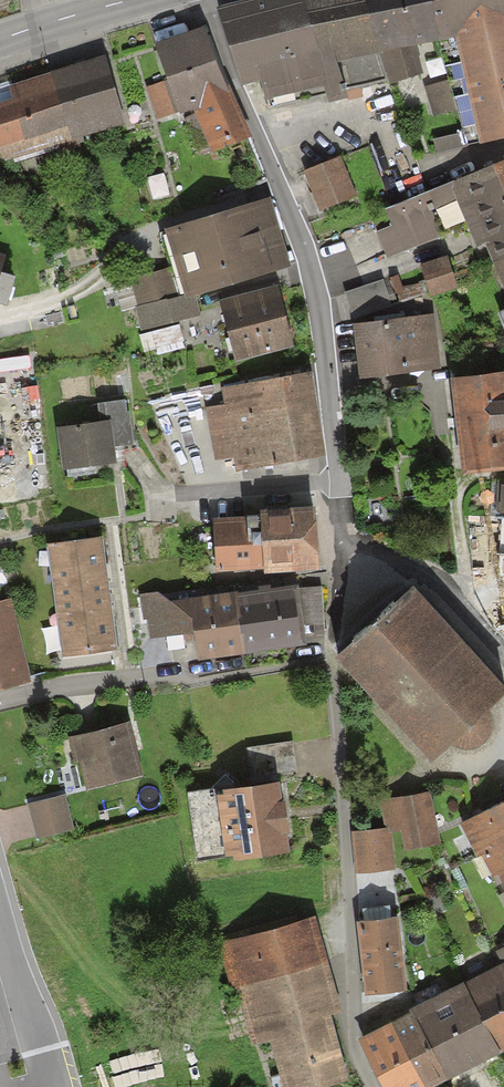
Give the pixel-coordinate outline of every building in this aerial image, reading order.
[(221,12),(248,81),(257,78),(269,108),(325,95),(327,106),(346,102),(333,50),(318,54),(305,0),(262,0),(252,2),(221,12)] [(318,54),(333,50),(346,102),(363,98),(361,89),(387,83),(367,0),(305,0),(318,54)] [(387,83),(389,89),(422,77),(415,48),(440,42),(429,0),(367,0),(387,83)] [(440,42),(455,40),(480,149),(503,144),(503,0),(429,0),(440,42)] [(167,78),(145,86),(157,120),(195,107),(209,147),(249,133),(210,25),(155,45),(167,78)] [(101,55),(46,73),(68,143),(123,125),(101,55)] [(2,85),(7,100),(0,103),(0,161),(1,163),(68,143),(46,73),(2,85)] [(340,160),(303,172),(317,212),(354,200),(340,160)] [(452,184),(459,202),(477,245),(484,242),(493,263),(503,259),(503,163),(452,184)] [(452,184),(384,212),(391,227),(378,233),(390,261),(444,239),(433,212),(459,202),(452,184)] [(269,203),(165,234),(175,269),(183,300),(193,297),(288,267),(269,203)] [(4,310),(13,281),(0,275),(5,257),(0,256),(0,308),(4,310)] [(448,258),(421,266),(431,297),(458,288),(448,258)] [(493,263),(503,290),(503,259),(493,263)] [(175,269),(129,282),(143,331),(198,316),(193,297),(183,300),(175,269)] [(398,276),(345,295),(354,320),(407,301),(398,276)] [(278,285),(221,299),(238,365),(295,351),(278,285)] [(433,318),(353,328),(360,380),(440,370),(433,318)] [(181,327),(146,332),(149,352),(184,348),(181,327)] [(452,378),(463,472),(503,467),(503,371),(452,378)] [(314,375),(222,388),(225,406),(209,408),(216,458),(234,455),(237,471),(325,458),(314,375)] [(100,425),(57,431),(63,472),(117,465),(115,449),(137,446),(131,403),(98,407),(100,425)] [(490,515),(503,516),(503,483),(493,483),(490,515)] [(247,520),(216,522),(219,575),(261,572),(261,576),(320,573),(316,509),(247,513),(247,520)] [(490,515),(483,598),(503,600),(503,516),(490,515)] [(48,547),(55,602),(108,595),(101,540),(48,547)] [(323,583),(234,594),(242,657),(305,648),(303,628),(328,625),(323,583)] [(242,657),(234,594),(166,602),(154,593),(135,596),(138,621),(143,620),(145,637),(193,634),(197,662),(242,657)] [(337,670),(433,767),(452,753),(458,756),(471,755),(481,751),(488,743),(493,735),(493,725),(490,718),(503,703),(503,691),(413,594),(337,670)] [(108,595),(55,602),(63,658),(116,651),(108,595)] [(0,603),(0,689),(25,683),(5,602),(0,603)] [(129,726),(70,740),(75,764),(80,763),(86,789),(140,776),(133,744),(129,726)] [(212,791),(187,793),(196,862),(233,858),(234,864),(287,858),(284,836),(288,836),(284,805),(280,806),(278,788),(235,793),(233,783),(226,776),(212,791)] [(428,789),(393,797),(405,849),(440,841),(428,789)] [(463,815),(487,861),(495,857),(503,874),(503,794),(463,815)] [(66,797),(28,806),(36,840),(74,831),(66,797)] [(394,826),(352,827),(353,876),(396,874),(394,826)] [(404,914),(357,916),(361,993),(408,990),(404,914)] [(220,943),(234,991),(240,990),(254,1039),(272,1034),(284,1076),(273,1079),(275,1086),(331,1086),(348,1082),(330,1018),(343,1014),(315,916),(220,943)] [(458,982),(498,1050),(503,1047),(503,960),(458,982)] [(458,982),(404,1011),(445,1078),(498,1050),(458,982)] [(383,1024),(421,1086),(428,1086),(445,1078),(404,1011),(383,1024)] [(383,1024),(356,1039),(380,1086),(421,1086),(383,1024)]
